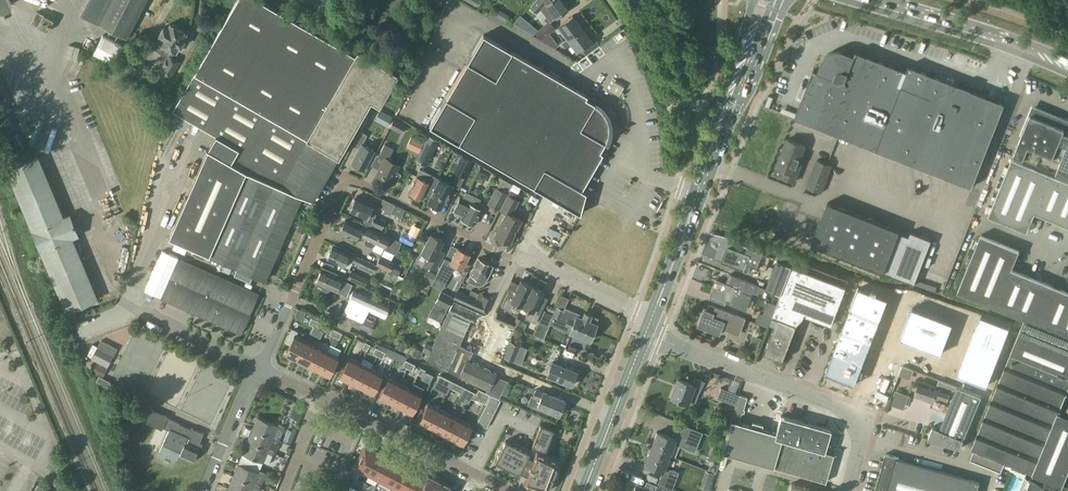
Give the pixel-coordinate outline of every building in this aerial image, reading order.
[(97,22),(126,37),(133,40),(136,32),(130,29),(145,0),(109,0),(97,22)] [(354,55),(261,0),(236,0),(189,79),(172,110),(215,136),(207,150),(202,164),(168,238),(264,280),(301,196),(311,202),(317,192),(285,173),(354,55)] [(530,8),(536,14),(545,3),(549,0),(537,0),(530,8)] [(549,21),(550,22),(550,21),(556,17),(555,17),(567,8),(560,0),(549,0),(545,3),(550,9),(544,14),(549,21)] [(499,10),(495,16),(505,22),(509,15),(499,10)] [(36,11),(30,23),(46,31),(52,20),(36,11)] [(567,37),(582,27),(573,15),(558,25),(567,37)] [(555,28),(550,21),(550,22),(549,21),(534,32),(539,39),(555,48),(558,45),(549,33),(555,28)] [(180,61),(172,57),(174,52),(175,52),(179,46),(180,47),(184,39),(183,38),(187,32),(170,23),(167,28),(163,26),(159,34),(162,36),(159,43),(171,50),(159,70),(163,72),(160,78),(168,82),(171,77),(180,61)] [(582,27),(567,37),(562,42),(564,45),(568,46),(572,43),(576,49),(580,47),(586,54),(599,44),(593,35),(592,36),(589,32),(587,34),(582,27)] [(103,34),(93,52),(113,63),(123,45),(103,34)] [(429,126),(541,192),(578,213),(580,214),(586,192),(581,189),(585,182),(596,163),(602,153),(600,151),(606,140),(607,137),(608,135),(608,132),(609,129),(609,126),(608,123),(608,120),(607,121),(602,111),(594,103),(585,98),(587,95),(483,34),(429,126)] [(837,141),(840,135),(864,144),(972,186),(1005,102),(989,96),(989,97),(985,108),(962,99),(962,98),(957,96),(954,88),(955,83),(908,65),(906,70),(856,50),(853,56),(843,53),(823,61),(820,71),(813,69),(794,117),(827,130),(825,136),(837,141)] [(285,173),(317,192),(371,100),(380,106),(397,75),(357,53),(355,56),(354,55),(285,173)] [(1059,115),(1057,116),(1056,117),(1033,107),(1022,134),(1021,134),(1013,155),(1067,177),(1067,119),(1059,115)] [(380,108),(374,119),(386,125),(392,114),(380,108)] [(6,113),(1,115),(7,129),(12,127),(6,113)] [(38,149),(50,126),(33,117),(21,140),(38,149)] [(394,118),(390,126),(402,132),(406,124),(394,118)] [(384,126),(379,140),(393,145),(397,131),(384,126)] [(359,149),(362,145),(367,136),(361,133),(354,146),(359,149)] [(45,146),(50,148),(54,136),(49,134),(45,146)] [(425,141),(416,160),(427,165),(435,146),(438,140),(428,135),(425,141)] [(800,158),(805,145),(787,138),(776,166),(784,169),(781,176),(794,181),(803,159),(800,158)] [(401,174),(395,171),(398,165),(388,160),(394,148),(385,144),(379,155),(384,158),(375,175),(395,185),(401,174)] [(972,186),(864,144),(853,172),(961,214),(972,186)] [(352,163),(364,169),(373,151),(362,145),(359,149),(352,163)] [(32,229),(31,230),(40,251),(41,250),(66,311),(96,299),(71,237),(78,235),(69,214),(63,217),(38,156),(7,169),(32,229)] [(463,176),(471,162),(462,157),(455,172),(463,176)] [(1012,158),(989,215),(1027,230),(1034,212),(1067,225),(1067,181),(1012,158)] [(831,165),(817,160),(807,186),(821,192),(831,165)] [(419,169),(408,191),(422,198),(425,192),(429,194),(437,178),(419,169)] [(90,185),(102,180),(100,175),(87,180),(90,185)] [(499,210),(500,209),(499,209),(507,195),(513,183),(502,177),(497,187),(496,187),(487,203),(499,210)] [(437,178),(429,194),(431,195),(428,201),(441,208),(452,185),(439,179),(439,180),(437,179),(438,178),(437,178)] [(544,243),(543,244),(547,254),(608,287),(619,267),(641,212),(588,184),(580,214),(560,203),(544,243)] [(460,198),(453,211),(462,215),(461,218),(473,224),(481,209),(477,207),(481,199),(467,192),(463,200),(460,198)] [(518,200),(507,195),(499,209),(500,209),(506,212),(494,235),(495,238),(499,240),(502,239),(509,243),(521,219),(511,214),(518,200)] [(353,203),(349,211),(366,218),(364,222),(371,225),(371,226),(381,230),(385,220),(375,216),(376,214),(370,211),(373,204),(356,196),(355,198),(353,198),(352,202),(353,203)] [(379,206),(391,212),(395,204),(383,198),(379,206)] [(828,202),(811,243),(883,271),(908,281),(914,284),(915,282),(932,239),(911,231),(909,236),(898,232),(899,230),(828,202)] [(366,230),(368,226),(357,220),(355,224),(345,219),(343,225),(340,225),(339,228),(340,231),(339,232),(356,240),(358,235),(361,236),(364,232),(362,231),(363,229),(366,230)] [(364,232),(361,236),(365,238),(364,241),(365,244),(370,247),(373,246),(374,243),(383,247),(383,248),(394,254),(400,242),(368,227),(369,226),(368,226),(366,230),(363,229),(362,231),(364,232)] [(428,256),(424,264),(435,270),(442,256),(436,253),(442,240),(430,234),(421,252),(428,256)] [(1011,268),(1019,250),(981,234),(957,291),(1024,318),(1020,329),(1014,345),(1067,365),(1067,291),(1011,268)] [(349,255),(332,246),(327,258),(343,266),(347,259),(351,261),(368,269),(371,262),(354,253),(352,256),(350,254),(349,255)] [(469,254),(457,248),(450,261),(444,258),(434,279),(445,284),(454,265),(462,268),(469,254)] [(748,255),(745,254),(745,253),(738,250),(736,251),(728,248),(723,261),(744,269),(746,263),(765,270),(771,256),(751,248),(748,255)] [(392,263),(379,257),(376,264),(389,270),(392,263)] [(240,333),(258,293),(178,258),(160,298),(240,333)] [(468,278),(467,281),(476,286),(478,286),(480,286),(482,286),(484,285),(485,284),(486,282),(494,266),(493,266),(490,265),(490,264),(489,264),(488,261),(485,260),(483,261),(478,258),(470,274),(471,274),(469,278),(468,278)] [(775,258),(767,279),(785,285),(793,265),(775,258)] [(832,324),(847,286),(793,265),(785,285),(782,293),(774,314),(790,320),(797,323),(803,316),(804,313),(832,324)] [(321,270),(315,284),(321,287),(322,289),(325,291),(328,290),(329,288),(336,291),(347,296),(352,284),(341,279),(321,270)] [(365,286),(368,279),(351,272),(348,279),(365,286)] [(731,287),(733,283),(740,286),(739,288),(747,291),(751,281),(732,274),(729,281),(717,277),(714,285),(725,289),(725,288),(727,288),(728,285),(731,287)] [(785,285),(767,279),(764,286),(782,293),(785,285)] [(522,306),(532,285),(520,280),(514,293),(508,290),(500,306),(510,311),(513,305),(515,306),(516,303),(522,306)] [(711,293),(710,296),(726,302),(746,310),(752,295),(739,289),(739,288),(740,286),(733,283),(731,287),(728,285),(727,288),(725,288),(725,289),(714,285),(712,289),(711,293)] [(532,285),(522,306),(527,309),(526,311),(527,312),(525,318),(535,323),(543,307),(536,304),(543,291),(532,285)] [(888,298),(858,287),(825,372),(855,384),(888,298)] [(384,318),(389,306),(351,290),(337,323),(350,329),(351,325),(360,329),(360,328),(369,332),(373,323),(364,319),(368,311),(384,318)] [(453,299),(485,314),(491,300),(483,297),(481,301),(457,290),(453,299)] [(445,313),(453,297),(441,291),(433,307),(445,313)] [(448,371),(459,345),(474,312),(452,301),(426,360),(448,371)] [(721,333),(723,328),(737,333),(744,316),(716,306),(713,315),(704,311),(698,324),(721,333)] [(553,314),(552,316),(560,319),(573,324),(593,332),(594,330),(596,330),(597,327),(596,325),(596,323),(595,323),(597,318),(584,312),(582,318),(574,314),(575,312),(564,307),(563,310),(556,307),(553,314)] [(952,322),(911,307),(900,338),(940,353),(952,322)] [(552,316),(553,314),(544,310),(539,322),(548,326),(549,324),(552,316)] [(797,323),(790,320),(774,314),(771,321),(777,323),(766,351),(784,358),(788,348),(791,349),(793,344),(790,343),(797,323)] [(1009,325),(980,314),(958,373),(986,384),(1009,325)] [(557,327),(560,319),(552,316),(549,324),(557,327)] [(560,319),(557,327),(563,330),(569,332),(589,341),(590,339),(592,338),(593,335),(592,333),(593,332),(573,324),(560,319)] [(292,329),(285,342),(290,344),(285,354),(296,359),(306,340),(295,335),(297,331),(292,329)] [(101,339),(91,358),(94,360),(97,362),(96,364),(92,371),(96,373),(102,376),(113,357),(117,348),(101,339)] [(306,340),(296,359),(306,365),(316,346),(306,340)] [(514,361),(520,345),(509,341),(503,357),(514,361)] [(459,345),(448,371),(458,375),(459,375),(487,389),(485,393),(498,398),(500,394),(505,396),(509,387),(505,385),(507,381),(495,376),(496,374),(469,360),(473,351),(459,345)] [(1058,411),(1067,387),(1067,365),(1014,345),(972,447),(975,448),(1005,461),(1062,484),(1067,470),(1067,415),(1058,411)] [(316,346),(306,365),(317,370),(327,351),(316,346)] [(327,351),(317,370),(328,376),(337,356),(327,351)] [(349,358),(339,377),(350,382),(360,363),(349,358)] [(904,360),(900,372),(914,376),(918,365),(904,360)] [(552,361),(547,374),(571,384),(573,379),(574,379),(576,374),(575,373),(576,371),(552,361)] [(360,363),(350,382),(361,388),(371,369),(360,363)] [(371,369),(361,388),(372,393),(382,374),(371,369)] [(693,383),(678,377),(670,396),(688,403),(693,390),(699,393),(705,381),(695,376),(693,383)] [(388,378),(379,397),(390,402),(399,383),(388,378)] [(449,378),(445,385),(450,387),(453,381),(449,378)] [(949,394),(953,396),(953,395),(957,387),(953,385),(951,389),(919,380),(916,393),(932,400),(934,395),(947,400),(949,394)] [(453,381),(450,387),(455,390),(458,383),(453,381)] [(399,383),(390,402),(401,408),(410,389),(399,383)] [(933,425),(928,438),(960,447),(961,444),(981,396),(957,387),(953,395),(953,396),(941,425),(938,424),(937,426),(933,425)] [(734,404),(738,395),(720,388),(717,398),(734,404)] [(410,389),(401,408),(411,413),(421,394),(410,389)] [(556,415),(557,413),(559,414),(565,400),(536,389),(533,397),(531,396),(528,404),(537,408),(537,406),(552,411),(551,413),(556,415)] [(486,428),(501,399),(490,395),(476,423),(486,428)] [(747,397),(739,395),(735,405),(722,452),(826,481),(834,453),(824,450),(830,428),(808,422),(807,424),(802,423),(803,420),(781,414),(776,431),(739,421),(742,409),(743,409),(747,397)] [(428,403),(419,422),(429,427),(439,408),(428,403)] [(439,408),(429,427),(440,433),(450,414),(439,408)] [(193,461),(199,447),(197,447),(204,433),(191,427),(191,428),(167,418),(167,417),(151,409),(146,421),(162,428),(163,427),(169,429),(162,443),(180,451),(179,455),(193,461)] [(450,414),(440,433),(450,438),(460,419),(450,414)] [(257,417),(252,429),(272,437),(273,435),(276,428),(283,431),(285,426),(278,423),(277,425),(257,417)] [(460,419),(450,438),(461,444),(471,425),(460,419)] [(540,424),(532,445),(545,450),(550,437),(549,437),(551,430),(553,431),(554,429),(540,424)] [(657,431),(651,447),(669,454),(674,444),(695,452),(703,432),(681,424),(678,431),(675,438),(657,431)] [(267,449),(268,447),(271,440),(278,443),(281,438),(273,435),(272,437),(252,429),(247,441),(267,449)] [(505,440),(495,461),(519,473),(530,452),(505,440)] [(247,441),(242,453),(262,462),(268,464),(272,454),(273,455),(274,452),(275,450),(268,447),(267,449),(247,441)] [(367,474),(378,453),(365,446),(354,468),(367,474)] [(651,447),(645,464),(663,470),(658,482),(673,488),(679,471),(665,466),(669,454),(651,447)] [(1001,471),(1005,461),(975,448),(970,458),(1001,471)] [(524,483),(544,490),(546,490),(549,484),(548,483),(550,477),(552,477),(553,473),(552,473),(554,466),(556,467),(559,459),(536,450),(524,483)] [(379,480),(390,459),(378,453),(367,474),(379,480)] [(722,453),(716,475),(771,490),(822,490),(824,483),(722,453)] [(841,467),(844,455),(835,453),(832,464),(841,467)] [(979,482),(899,459),(900,456),(886,453),(875,490),(976,490),(979,482)] [(391,487),(402,465),(390,459),(379,480),(391,487)] [(238,464),(233,476),(253,484),(254,482),(257,475),(264,478),(266,473),(259,470),(258,472),(238,464)] [(709,490),(718,465),(712,464),(709,466),(707,471),(704,470),(699,487),(709,490)] [(414,471),(402,465),(391,487),(400,490),(404,490),(414,471)] [(427,478),(426,477),(414,471),(404,490),(420,490),(427,478)] [(440,482),(427,475),(426,477),(427,478),(420,490),(435,490),(440,482)] [(228,488),(235,490),(250,490),(252,487),(259,490),(260,487),(261,485),(254,482),(253,484),(233,476),(228,488)] [(1051,490),(1031,480),(1026,490),(1050,490),(1051,490)] [(453,488),(440,482),(435,490),(451,490),(453,488)]
